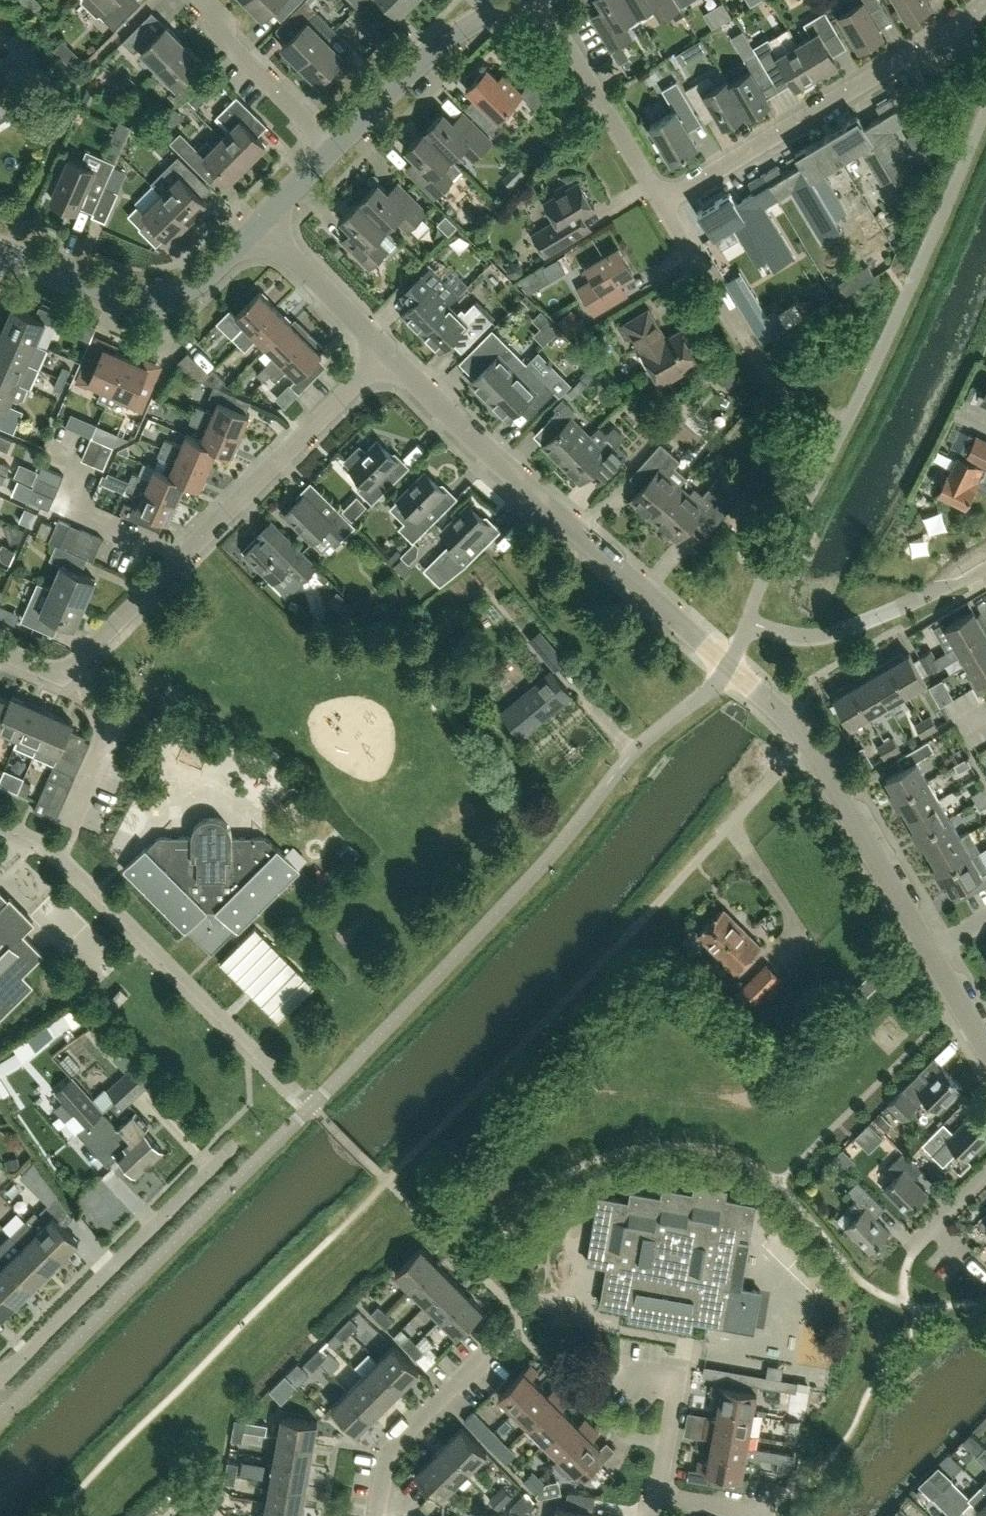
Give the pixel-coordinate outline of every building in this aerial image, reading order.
[(109,7),(112,10),(104,18),(115,29),(135,9),(125,0),(102,0),(109,7)] [(264,17),(281,0),(247,0),(264,17)] [(300,0),(281,0),(291,10),(300,0)] [(327,21),(306,0),(287,19),(299,30),(282,47),(300,65),(327,39),(327,38),(336,30),(327,21)] [(399,14),(414,0),(385,0),(399,14)] [(637,14),(629,0),(598,0),(603,8),(592,15),(611,49),(631,37),(623,23),(637,14)] [(676,0),(629,0),(637,14),(652,5),(660,20),(680,8),(676,0)] [(883,35),(870,13),(883,5),(880,0),(846,0),(851,8),(840,14),(860,49),(883,35)] [(909,20),(931,6),(927,0),(897,0),(909,20)] [(811,36),(798,44),(817,75),(837,62),(824,40),(838,31),(825,11),(804,24),(811,36)] [(159,68),(184,43),(167,26),(157,36),(152,31),(150,34),(140,24),(123,41),(133,51),(137,47),(142,51),(141,51),(158,68),(159,68)] [(817,75),(798,44),(779,55),(768,38),(754,47),(757,52),(770,75),(780,69),(783,73),(789,75),(796,87),(817,75)] [(345,57),(327,39),(300,65),(319,83),(335,67),(347,78),(366,59),(354,48),(345,57)] [(206,77),(196,67),(202,61),(184,43),(159,68),(158,68),(155,71),(174,89),(169,93),(179,103),(206,77)] [(13,80),(30,70),(16,49),(0,59),(0,60),(13,80)] [(770,75),(757,52),(744,59),(751,70),(729,83),(746,112),(745,113),(748,116),(770,102),(758,82),(770,75)] [(509,114),(509,110),(508,108),(522,94),(503,75),(498,79),(488,69),(468,88),(482,103),(471,114),(490,133),(509,114)] [(746,112),(729,83),(727,80),(715,87),(709,76),(686,90),(700,113),(712,106),(724,126),(745,113),(746,112)] [(672,161),(698,146),(684,123),(697,116),(677,81),(663,90),(675,110),(650,125),(672,161)] [(15,114),(0,89),(0,122),(15,114)] [(231,129),(222,137),(248,163),(266,144),(248,126),(258,116),(237,96),(217,116),(231,129)] [(847,123),(827,135),(842,161),(861,150),(882,185),(893,178),(899,188),(919,176),(892,131),(907,123),(892,98),(876,107),(882,116),(864,127),(858,117),(848,123),(847,123)] [(492,141),(471,120),(463,112),(453,121),(444,112),(425,131),(452,157),(461,148),(473,160),(492,141)] [(463,169),(452,158),(452,157),(425,131),(407,149),(417,159),(407,169),(435,198),(454,179),(454,178),(463,169)] [(248,163),(222,137),(214,146),(207,140),(198,149),(181,132),(170,142),(195,167),(205,157),(229,181),(248,163)] [(823,172),(842,161),(827,135),(795,154),(802,164),(784,175),(779,165),(764,174),(778,199),(792,191),(822,241),(842,229),(836,219),(847,213),(823,172)] [(102,194),(105,186),(115,163),(86,150),(80,163),(69,158),(63,172),(59,172),(55,181),(58,183),(52,199),(77,210),(85,191),(91,189),(102,194)] [(179,176),(162,193),(189,221),(208,203),(189,184),(198,175),(178,155),(169,165),(179,176)] [(764,207),(778,199),(764,174),(749,183),(754,193),(737,203),(730,193),(698,212),(699,213),(714,238),(733,226),(757,266),(769,259),(775,269),(794,258),(764,207)] [(427,212),(407,191),(397,182),(387,192),(379,183),(360,201),(387,228),(396,219),(408,231),(427,212)] [(545,255),(556,249),(591,228),(583,216),(595,209),(580,183),(545,203),(556,221),(534,235),(545,255)] [(105,186),(102,194),(92,216),(106,222),(119,192),(105,186)] [(189,221),(162,193),(144,211),(138,205),(128,215),(141,227),(150,218),(171,240),(189,221)] [(403,244),(387,228),(360,201),(342,220),(352,230),(342,240),(370,268),(380,258),(389,259),(403,244)] [(444,225),(457,236),(466,226),(453,215),(444,225)] [(613,285),(634,273),(619,249),(587,268),(594,280),(579,288),(594,313),(620,297),(613,285)] [(431,267),(411,286),(401,296),(411,306),(401,316),(411,327),(415,324),(422,332),(449,305),(441,296),(451,287),(431,267)] [(763,343),(773,337),(736,275),(726,282),(763,343)] [(239,344),(276,308),(260,292),(236,316),(245,325),(233,338),(239,344)] [(457,313),(449,305),(422,332),(441,350),(458,333),(469,344),(495,318),(477,300),(465,312),(462,308),(457,313)] [(13,307),(3,329),(36,343),(46,322),(57,327),(62,316),(40,306),(35,317),(13,307)] [(267,347),(291,323),(276,308),(239,344),(245,350),(258,338),(267,347)] [(572,310),(558,322),(571,338),(586,326),(572,310)] [(648,310),(620,327),(627,339),(634,335),(644,353),(643,353),(651,367),(646,370),(653,382),(659,379),(661,383),(698,360),(681,331),(666,340),(648,310)] [(264,380),(310,333),(300,323),(296,327),(291,323),(267,347),(276,356),(257,374),(264,380)] [(36,343),(3,329),(0,337),(0,351),(39,368),(48,349),(36,343)] [(489,364),(472,381),(490,399),(517,373),(527,363),(515,351),(498,334),(496,332),(476,351),(479,354),(489,364)] [(322,354),(317,348),(321,344),(310,333),(264,380),(270,375),(276,381),(288,369),(297,378),(290,385),(299,393),(316,376),(308,368),(322,354)] [(87,357),(76,382),(88,387),(90,382),(107,389),(102,400),(107,402),(127,357),(105,347),(98,361),(87,357)] [(39,368),(0,351),(0,375),(29,388),(31,388),(39,368)] [(192,376),(202,380),(209,373),(188,352),(178,362),(192,376)] [(127,357),(107,402),(115,406),(120,395),(133,401),(131,406),(142,411),(153,385),(142,381),(149,366),(127,357)] [(517,373),(490,399),(508,418),(525,401),(535,411),(555,391),(527,363),(517,373)] [(72,369),(64,366),(59,377),(67,380),(72,369)] [(214,369),(209,373),(202,380),(214,386),(219,388),(226,381),(214,369)] [(29,388),(0,375),(0,401),(2,402),(0,405),(0,414),(19,422),(24,411),(9,404),(12,399),(17,401),(24,399),(29,388)] [(62,391),(67,380),(59,377),(54,387),(62,391)] [(236,395),(219,388),(214,386),(209,397),(219,401),(214,413),(197,406),(193,414),(241,435),(250,414),(232,406),(236,395)] [(558,430),(544,444),(562,462),(590,436),(571,418),(576,413),(569,406),(576,399),(568,390),(561,397),(562,399),(554,407),(557,410),(555,412),(556,413),(548,420),(558,430)] [(19,422),(0,414),(0,427),(14,433),(19,422)] [(241,435),(193,414),(190,422),(206,429),(201,440),(201,441),(218,448),(218,449),(232,455),(241,435)] [(590,436),(562,462),(581,481),(590,472),(599,481),(596,483),(597,484),(608,474),(628,454),(618,445),(626,437),(615,426),(607,433),(599,426),(590,436)] [(92,437),(103,442),(114,447),(125,441),(96,428),(92,437)] [(8,451),(13,440),(0,434),(0,448),(8,451)] [(209,468),(218,449),(218,448),(201,441),(201,440),(187,434),(182,446),(165,439),(162,447),(209,468)] [(939,494),(966,507),(978,482),(977,481),(983,468),(979,466),(981,462),(985,464),(985,441),(977,436),(966,460),(958,456),(949,475),(948,475),(939,494)] [(82,460),(93,465),(99,449),(103,442),(92,437),(82,460)] [(388,468),(396,460),(378,441),(366,453),(359,447),(345,461),(351,468),(350,469),(364,483),(357,490),(372,505),(398,478),(388,468)] [(111,454),(114,447),(103,442),(99,449),(111,454)] [(651,517),(687,477),(676,467),(681,461),(661,443),(642,463),(654,474),(632,499),(651,517)] [(209,468),(162,447),(158,455),(174,462),(170,473),(169,474),(186,481),(186,482),(190,484),(200,488),(209,468)] [(105,470),(111,454),(99,449),(93,465),(105,470)] [(7,474),(10,466),(0,462),(0,472),(7,474)] [(42,466),(38,477),(60,486),(64,475),(42,466)] [(187,492),(190,484),(186,482),(186,481),(169,474),(170,473),(155,467),(150,479),(133,472),(130,480),(177,501),(182,490),(187,492)] [(413,543),(446,509),(436,499),(444,491),(425,472),(398,499),(413,514),(398,529),(413,543)] [(55,496),(60,486),(38,477),(34,487),(55,496)] [(689,494),(680,486),(688,477),(687,477),(651,517),(677,540),(701,514),(715,526),(741,496),(719,477),(703,494),(695,488),(689,494)] [(169,522),(177,501),(130,480),(126,489),(143,496),(138,508),(128,504),(123,515),(153,528),(158,517),(169,522)] [(49,510),(55,496),(34,487),(27,503),(40,508),(41,506),(49,510)] [(341,541),(355,526),(328,500),(318,510),(304,496),(285,515),(312,541),(327,527),(341,541)] [(467,564),(489,542),(479,531),(488,523),(469,504),(442,531),(456,546),(442,560),(456,573),(467,564)] [(49,541),(60,546),(70,524),(59,519),(49,541)] [(46,538),(52,524),(43,520),(37,534),(46,538)] [(316,566),(286,537),(270,521),(256,536),(259,541),(246,554),(273,581),(287,566),(301,580),(316,566)] [(72,551),(81,529),(70,524),(60,546),(72,551)] [(82,556),(92,534),(81,529),(72,551),(82,556)] [(103,539),(92,534),(82,556),(94,561),(103,539)] [(418,556),(420,546),(415,542),(401,556),(403,557),(394,566),(405,577),(414,568),(410,564),(418,556)] [(61,565),(51,588),(86,603),(96,579),(75,570),(81,555),(56,544),(50,559),(61,565)] [(75,627),(86,603),(51,588),(41,611),(29,606),(24,620),(48,630),(54,618),(75,627)] [(985,628),(985,623),(980,613),(977,615),(973,610),(945,626),(956,646),(985,628)] [(956,646),(957,647),(949,652),(954,659),(961,655),(967,664),(985,653),(985,628),(956,646)] [(540,630),(529,640),(555,671),(567,661),(540,630)] [(937,657),(932,649),(918,657),(923,665),(937,657)] [(902,653),(888,661),(907,693),(926,682),(910,653),(904,656),(902,653)] [(967,664),(978,683),(974,686),(979,694),(985,690),(985,653),(967,664)] [(942,666),(937,657),(923,665),(928,673),(942,666)] [(907,693),(888,661),(875,669),(877,673),(872,675),(888,704),(907,693)] [(522,736),(571,695),(551,671),(502,712),(522,736)] [(888,704),(872,675),(867,678),(865,674),(851,683),(870,715),(888,704)] [(870,715),(851,683),(837,691),(840,694),(834,698),(851,726),(870,715)] [(33,705),(12,696),(10,701),(0,726),(0,729),(19,737),(33,705)] [(10,701),(0,697),(0,726),(10,701)] [(35,755),(53,713),(33,705),(19,737),(32,743),(29,749),(30,753),(35,755)] [(73,722),(53,713),(35,755),(55,764),(59,755),(64,744),(86,754),(91,743),(85,740),(86,736),(70,729),(73,722)] [(931,717),(924,721),(930,732),(938,728),(931,717)] [(930,732),(924,721),(916,726),(922,737),(930,732)] [(894,738),(886,743),(893,754),(901,750),(894,738)] [(889,792),(894,800),(928,780),(917,761),(934,751),(928,740),(898,758),(904,768),(886,779),(893,790),(889,792)] [(893,754),(886,743),(879,747),(885,759),(893,754)] [(81,765),(86,754),(64,744),(59,755),(81,765)] [(76,776),(81,765),(59,755),(55,764),(54,766),(76,776)] [(967,758),(955,765),(959,773),(972,765),(967,758)] [(76,776),(54,766),(49,777),(71,787),(76,776)] [(19,791),(24,780),(16,776),(11,788),(19,791)] [(71,787),(49,777),(44,788),(66,798),(71,787)] [(939,799),(928,780),(894,800),(899,809),(903,806),(908,817),(939,799)] [(66,798),(44,788),(39,800),(61,809),(66,798)] [(972,795),(976,802),(985,796),(985,790),(985,788),(972,795)] [(976,802),(981,810),(985,807),(985,796),(976,802)] [(916,838),(950,818),(939,799),(908,817),(914,827),(911,829),(916,838)] [(61,809),(39,800),(34,811),(57,820),(61,809)] [(277,848),(265,837),(232,837),(232,833),(231,830),(229,826),(227,823),(224,821),(221,819),(217,817),(212,817),(208,817),(204,819),(200,821),(198,823),(195,826),(194,829),(193,833),(192,837),(160,837),(148,848),(146,846),(125,868),(187,931),(190,928),(212,951),(235,928),(237,931),(300,868),(278,847),(277,848)] [(961,836),(952,821),(950,818),(916,838),(920,846),(924,844),(930,854),(961,836)] [(937,875),(980,850),(969,831),(961,836),(930,854),(936,864),(933,866),(937,875)] [(980,850),(937,875),(942,883),(946,881),(952,892),(966,884),(971,893),(985,885),(985,865),(978,852),(981,851),(980,850)] [(8,901),(0,892),(0,1016),(32,984),(22,974),(42,954),(22,933),(34,922),(10,898),(8,901)] [(736,972),(761,947),(723,909),(698,934),(736,972)] [(314,987),(255,928),(220,962),(279,1021),(314,987)] [(782,979),(766,963),(741,989),(756,1003),(765,994),(771,1000),(782,990),(776,984),(782,979)] [(863,1000),(878,984),(869,975),(854,990),(863,1000)] [(104,1004),(112,1010),(128,993),(121,987),(104,1004)] [(149,1124),(137,1111),(129,1103),(153,1081),(137,1064),(109,1089),(117,1098),(110,1105),(125,1121),(118,1128),(150,1162),(163,1150),(143,1129),(149,1124)] [(919,1073),(901,1092),(887,1105),(902,1120),(924,1098),(937,1111),(962,1087),(942,1067),(928,1082),(919,1073)] [(103,1112),(72,1077),(57,1091),(88,1125),(103,1112)] [(150,1162),(118,1128),(103,1112),(88,1125),(79,1133),(108,1166),(119,1155),(136,1175),(150,1162)] [(933,1155),(944,1165),(957,1151),(966,1160),(985,1140),(985,1130),(971,1115),(954,1133),(944,1123),(923,1144),(933,1155)] [(871,1126),(860,1138),(872,1149),(883,1138),(871,1126)] [(909,1214),(928,1194),(914,1179),(922,1171),(904,1152),(889,1167),(897,1176),(884,1189),(909,1214)] [(870,1252),(890,1232),(875,1218),(885,1208),(858,1181),(848,1191),(856,1199),(847,1209),(856,1217),(845,1227),(870,1252)] [(741,1287),(749,1242),(738,1241),(740,1233),(750,1235),(756,1204),(725,1198),(727,1189),(695,1184),(694,1193),(663,1188),(662,1197),(631,1191),(630,1201),(599,1196),(588,1262),(608,1265),(601,1304),(631,1310),(630,1319),(691,1329),(693,1320),(754,1331),(761,1291),(741,1287)] [(58,1195),(37,1215),(35,1212),(27,1220),(38,1231),(63,1257),(79,1241),(64,1226),(73,1218),(58,1195)] [(38,1231),(27,1220),(11,1235),(51,1275),(54,1272),(54,1267),(53,1267),(63,1257),(38,1231)] [(11,1235),(0,1246),(0,1254),(33,1287),(43,1277),(44,1278),(49,1278),(51,1275),(11,1235)] [(411,1289),(437,1263),(421,1247),(395,1273),(411,1289)] [(0,1254),(0,1285),(21,1305),(23,1303),(23,1298),(23,1297),(33,1287),(0,1254)] [(426,1304),(452,1279),(437,1263),(411,1289),(426,1304)] [(442,1319),(467,1294),(452,1279),(426,1304),(442,1319)] [(21,1305),(0,1285),(0,1316),(2,1318),(12,1307),(13,1308),(18,1308),(21,1305)] [(483,1310),(467,1294),(442,1319),(457,1335),(483,1310)] [(371,1314),(379,1321),(386,1314),(379,1306),(371,1314)] [(394,1321),(386,1314),(379,1321),(386,1329),(394,1321)] [(350,1318),(343,1325),(351,1333),(358,1325),(350,1318)] [(343,1340),(351,1333),(343,1325),(335,1333),(343,1340)] [(402,1344),(409,1352),(417,1344),(409,1337),(402,1344)] [(424,1352),(417,1344),(409,1352),(416,1359),(424,1352)] [(394,1345),(378,1361),(404,1386),(419,1370),(394,1345)] [(320,1348),(312,1356),(320,1364),(328,1356),(320,1348)] [(427,1354),(424,1352),(416,1359),(427,1369),(436,1360),(429,1352),(427,1354)] [(313,1371),(320,1364),(312,1356),(305,1363),(313,1371)] [(404,1386),(378,1361),(363,1376),(388,1401),(404,1386)] [(515,1411),(540,1386),(532,1378),(538,1371),(531,1364),(499,1396),(515,1411)] [(388,1401),(363,1376),(348,1391),(373,1417),(388,1401)] [(720,1396),(718,1407),(753,1413),(757,1391),(713,1383),(711,1394),(720,1396)] [(530,1427),(562,1395),(554,1388),(548,1394),(540,1386),(515,1411),(530,1427)] [(373,1417),(348,1391),(332,1407),(357,1432),(373,1417)] [(545,1442),(570,1417),(562,1409),(569,1402),(562,1395),(530,1427),(545,1442)] [(750,1435),(753,1413),(718,1407),(716,1418),(707,1416),(705,1426),(750,1435)] [(800,1421),(802,1412),(788,1410),(787,1419),(800,1421)] [(465,1421),(484,1441),(494,1432),(474,1412),(465,1421)] [(282,1416),(279,1438),(314,1444),(318,1422),(282,1416)] [(560,1457),(592,1425),(585,1418),(578,1425),(570,1417),(545,1442),(560,1457)] [(235,1419),(233,1430),(244,1432),(246,1421),(235,1419)] [(798,1431),(800,1421),(787,1419),(785,1429),(798,1431)] [(599,1433),(592,1425),(560,1457),(561,1457),(554,1464),(567,1476),(573,1476),(576,1473),(585,1481),(601,1465),(593,1456),(601,1448),(593,1439),(599,1433)] [(794,1454),(748,1446),(750,1435),(705,1426),(704,1436),(713,1438),(711,1449),(746,1456),(779,1462),(793,1464),(794,1454)] [(462,1427),(446,1443),(471,1468),(487,1453),(462,1427)] [(242,1442),(244,1432),(233,1430),(232,1440),(242,1442)] [(509,1447),(494,1432),(484,1441),(500,1456),(509,1447)] [(310,1465),(314,1444),(279,1438),(275,1459),(310,1465)] [(471,1468),(446,1443),(431,1458),(456,1483),(471,1468)] [(516,1455),(509,1447),(500,1456),(507,1464),(516,1455)] [(977,1456),(985,1465),(985,1447),(977,1456)] [(742,1477),(746,1456),(711,1449),(709,1460),(700,1459),(698,1469),(712,1472),(710,1484),(745,1490),(747,1478),(742,1477)] [(456,1483),(431,1458),(415,1474),(440,1499),(456,1483)] [(307,1487),(310,1465),(275,1459),(271,1480),(307,1487)] [(228,1462),(226,1472),(237,1474),(238,1464),(228,1462)] [(791,1473),(793,1464),(779,1462),(778,1471),(791,1473)] [(523,1480),(530,1487),(539,1478),(532,1471),(523,1480)] [(235,1485),(237,1474),(226,1472),(224,1483),(235,1485)] [(547,1486),(539,1478),(530,1487),(538,1495),(547,1486)] [(303,1508),(307,1487),(271,1480),(267,1502),(303,1508)] [(506,1485),(497,1494),(506,1503),(515,1494),(506,1485)] [(982,1485),(976,1491),(985,1501),(976,1511),(981,1515),(985,1515),(985,1490),(982,1485)] [(964,1510),(943,1489),(934,1499),(951,1515),(958,1515),(964,1510)] [(217,1491),(209,1498),(217,1506),(225,1498),(217,1491)] [(602,1514),(593,1513),(596,1496),(573,1492),(568,1492),(565,1508),(558,1506),(556,1515),(602,1515),(602,1514)] [(506,1503),(497,1494),(491,1500),(500,1509),(506,1503)] [(427,1512),(438,1502),(430,1495),(420,1505),(427,1512)] [(186,1513),(193,1506),(186,1498),(178,1506),(186,1513)] [(217,1506),(209,1498),(202,1506),(210,1513),(217,1506)] [(303,1508),(267,1502),(265,1515),(301,1515),(303,1508)] [(193,1506),(186,1513),(188,1515),(198,1515),(201,1513),(193,1506)]
